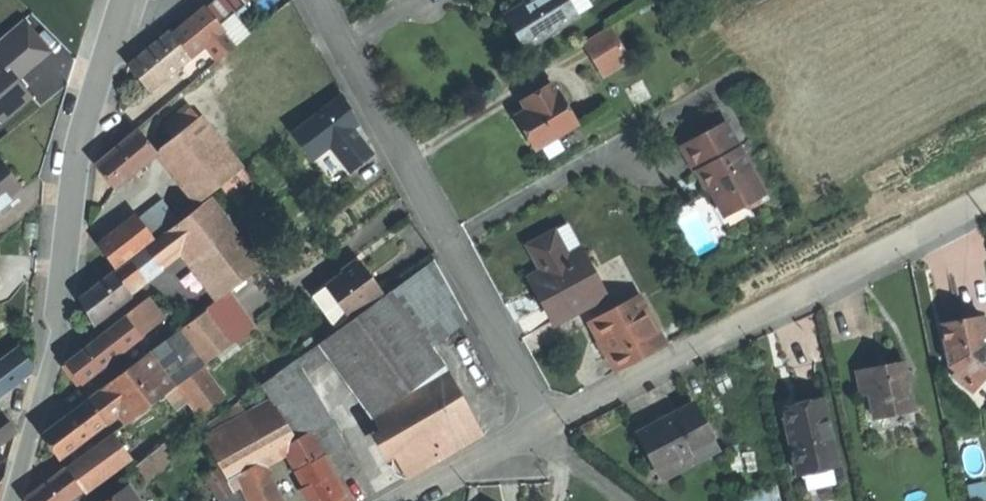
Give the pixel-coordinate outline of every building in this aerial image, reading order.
[(206,6),(215,18),(226,9),(219,0),(213,0),(206,6)] [(525,4),(505,17),(515,34),(525,48),(574,17),(563,0),(522,0),(525,4)] [(574,17),(592,6),(588,0),(563,0),(574,17)] [(206,6),(187,22),(206,44),(219,60),(237,45),(215,18),(206,6)] [(187,22),(173,33),(191,56),(206,44),(187,22)] [(621,22),(586,38),(603,76),(638,61),(621,22)] [(170,30),(129,63),(139,75),(151,89),(191,56),(173,33),(170,30)] [(581,42),(556,58),(577,92),(602,76),(581,42)] [(529,108),(515,117),(525,133),(535,149),(574,125),(549,85),(528,97),(531,102),(529,108)] [(292,132),(313,159),(331,145),(350,171),(373,154),(353,128),(358,124),(351,111),(342,94),(292,132)] [(189,103),(162,125),(173,138),(200,117),(189,103)] [(202,201),(242,169),(200,117),(173,138),(160,148),(202,201)] [(724,121),(680,145),(687,156),(695,171),(700,169),(725,216),(744,206),(750,209),(759,204),(760,197),(764,194),(724,121)] [(138,131),(96,166),(115,188),(137,169),(157,153),(138,131)] [(0,159),(0,213),(27,191),(15,176),(1,158),(0,159)] [(242,170),(223,185),(231,195),(250,180),(242,170)] [(210,197),(170,228),(185,247),(223,297),(229,292),(263,266),(210,197)] [(129,227),(100,248),(115,268),(154,239),(143,224),(133,232),(129,227)] [(567,225),(553,232),(569,265),(583,257),(567,225)] [(170,228),(146,247),(161,266),(185,247),(170,228)] [(553,232),(531,243),(547,275),(534,281),(545,302),(554,320),(602,295),(583,257),(569,265),(553,232)] [(146,247),(113,273),(127,292),(161,266),(146,247)] [(360,261),(326,286),(348,315),(350,317),(383,292),(372,277),(360,261)] [(430,264),(403,283),(436,340),(462,321),(430,264)] [(113,273),(81,297),(87,309),(93,320),(128,293),(127,292),(113,273)] [(403,283),(392,290),(430,345),(436,340),(403,283)] [(326,286),(312,297),(334,326),(348,315),(326,286)] [(391,290),(319,342),(330,356),(373,418),(450,374),(430,345),(392,290),(391,290)] [(223,297),(208,308),(209,309),(234,343),(256,327),(229,292),(223,297)] [(638,296),(588,322),(615,373),(641,360),(664,347),(638,296)] [(150,298),(125,317),(141,337),(165,319),(150,298)] [(234,343),(209,309),(184,327),(209,361),(209,362),(234,343)] [(937,324),(943,363),(953,371),(959,363),(981,381),(985,375),(985,344),(985,343),(983,327),(981,316),(958,320),(937,324)] [(125,317),(108,330),(124,351),(141,337),(125,317)] [(184,327),(157,348),(166,361),(160,365),(175,386),(209,361),(184,327)] [(70,376),(77,386),(124,351),(108,330),(94,341),(94,342),(62,366),(70,376)] [(319,342),(292,362),(302,377),(305,375),(330,356),(319,342)] [(33,366),(27,358),(20,348),(0,363),(0,390),(33,366)] [(157,348),(151,352),(160,365),(166,361),(157,348)] [(160,365),(151,352),(103,388),(118,407),(119,409),(128,420),(175,386),(160,365)] [(292,362),(261,385),(273,403),(274,402),(297,440),(311,432),(332,421),(305,375),(302,377),(292,362)] [(879,368),(857,371),(862,394),(870,393),(874,418),(914,411),(909,387),(915,375),(905,370),(904,363),(879,368)] [(959,363),(953,371),(948,376),(970,394),(981,381),(959,363)] [(202,367),(178,385),(200,414),(223,396),(202,367)] [(450,374),(373,418),(398,462),(445,437),(475,420),(450,374)] [(103,388),(87,401),(101,420),(118,407),(103,388)] [(870,393),(862,394),(869,434),(916,426),(914,411),(874,418),(870,393)] [(798,405),(781,408),(795,472),(833,464),(819,400),(798,405)] [(57,454),(101,420),(87,401),(44,433),(51,444),(57,454)] [(239,401),(199,430),(228,481),(205,439),(249,415),(239,401)] [(205,439),(228,481),(253,466),(284,448),(297,440),(274,402),(273,403),(249,415),(205,439)] [(665,418),(640,432),(665,479),(718,450),(693,403),(665,418)] [(118,407),(101,420),(102,422),(119,409),(118,407)] [(0,413),(0,442),(15,431),(10,423),(1,412),(0,413)] [(332,421),(311,432),(324,455),(325,457),(344,446),(335,429),(338,427),(334,420),(332,421)] [(114,432),(66,467),(67,468),(79,484),(126,450),(114,432)] [(297,440),(284,448),(296,469),(324,455),(311,432),(297,440)] [(445,437),(398,462),(406,477),(453,451),(445,437)] [(296,469),(314,500),(349,500),(337,479),(356,469),(344,446),(325,457),(324,455),(296,469)] [(142,459),(149,475),(175,464),(168,447),(142,459)] [(0,465),(0,490),(8,459),(0,465)] [(253,466),(228,481),(234,492),(242,487),(264,480),(253,466)] [(67,468),(25,499),(26,500),(66,500),(83,489),(79,484),(67,468)] [(218,469),(205,477),(219,500),(232,493),(218,469)] [(242,487),(248,500),(274,500),(264,480),(242,487)] [(106,500),(138,500),(127,486),(106,500)] [(779,487),(746,493),(748,500),(782,500),(779,487)] [(223,500),(245,500),(240,490),(235,493),(223,500)]
